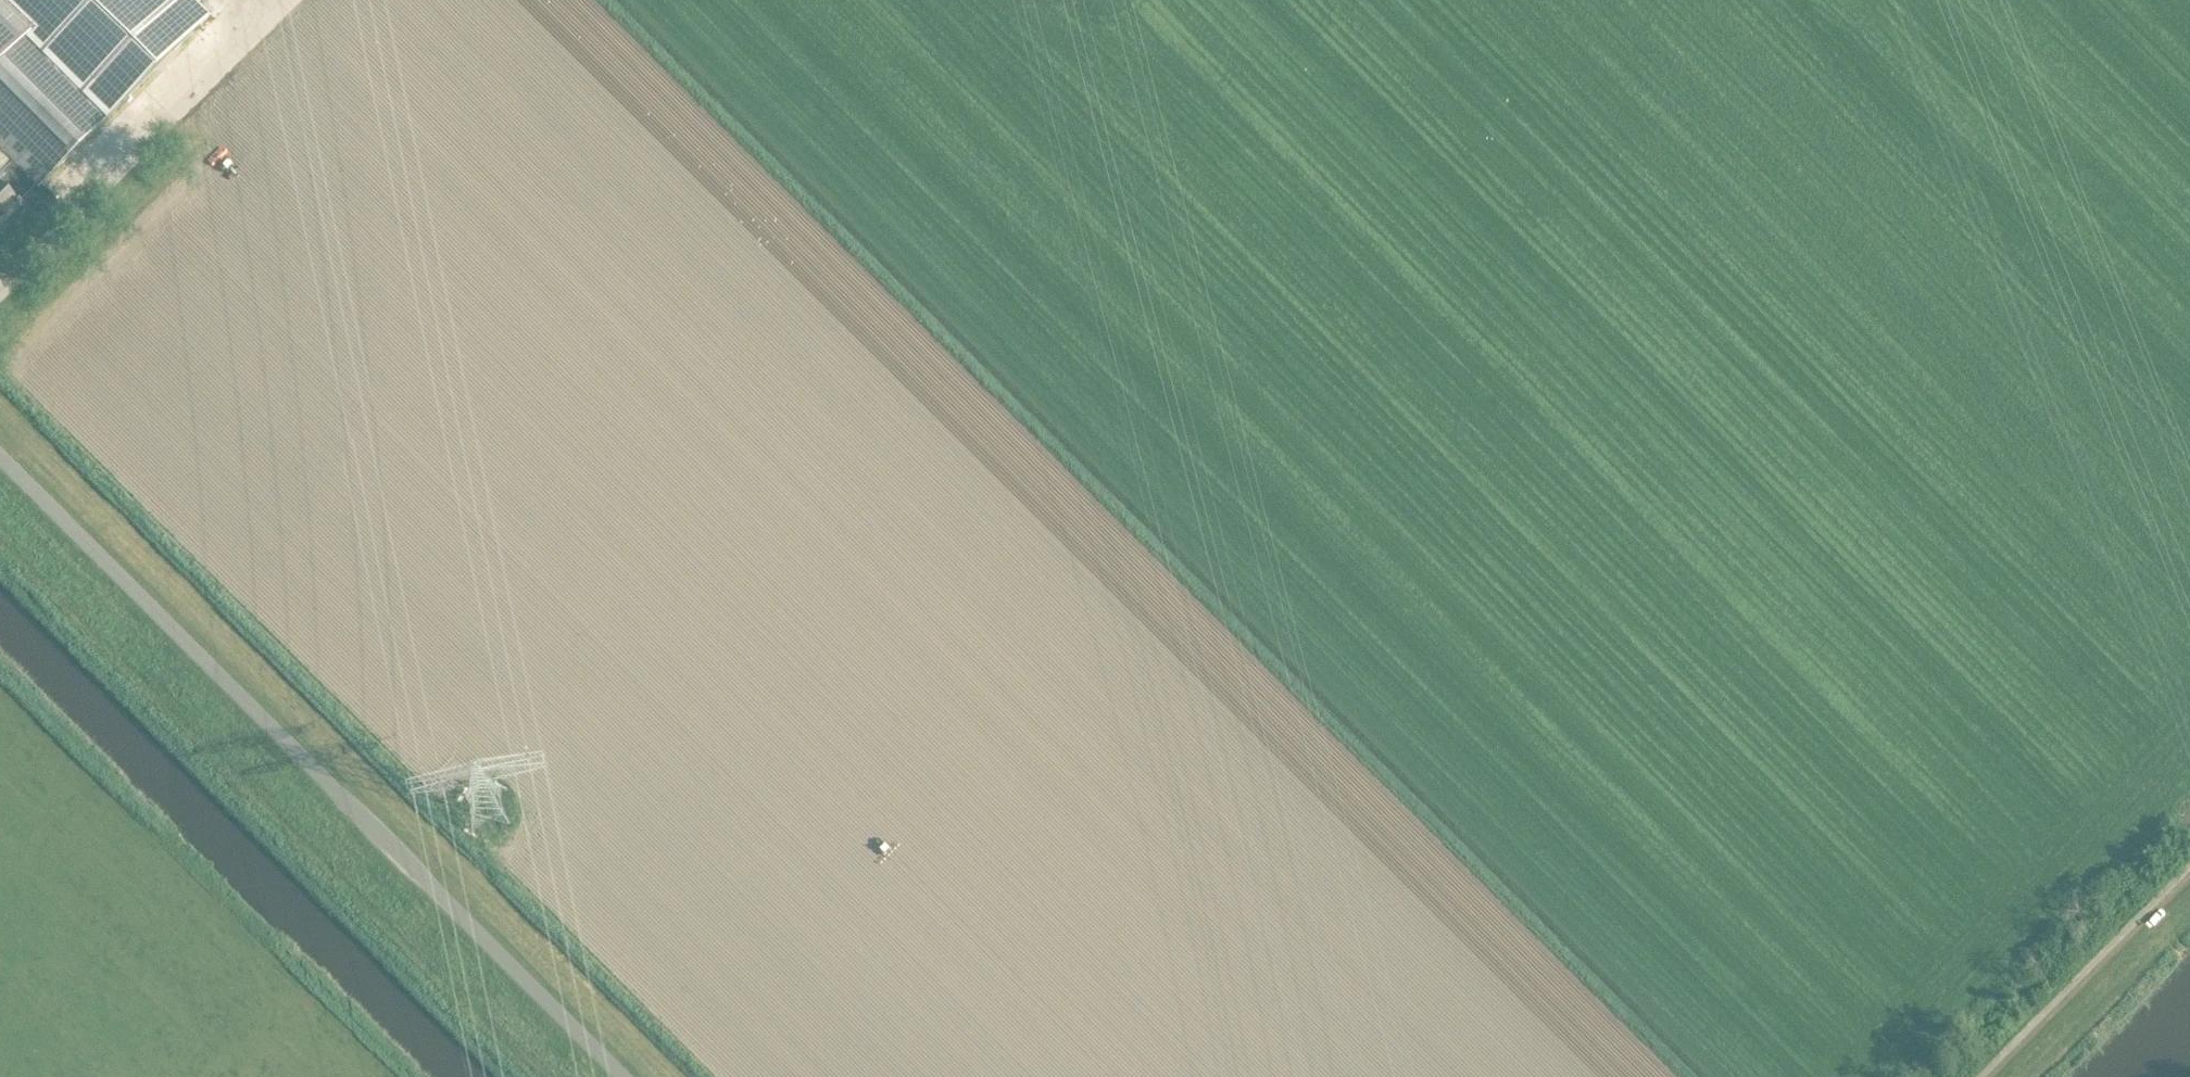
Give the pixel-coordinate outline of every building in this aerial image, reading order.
[(7,167),(0,174),(0,225),(13,212),(14,213),(16,211),(13,208),(30,190),(32,193),(109,117),(203,23),(181,0),(0,0),(0,160),(7,167)]
